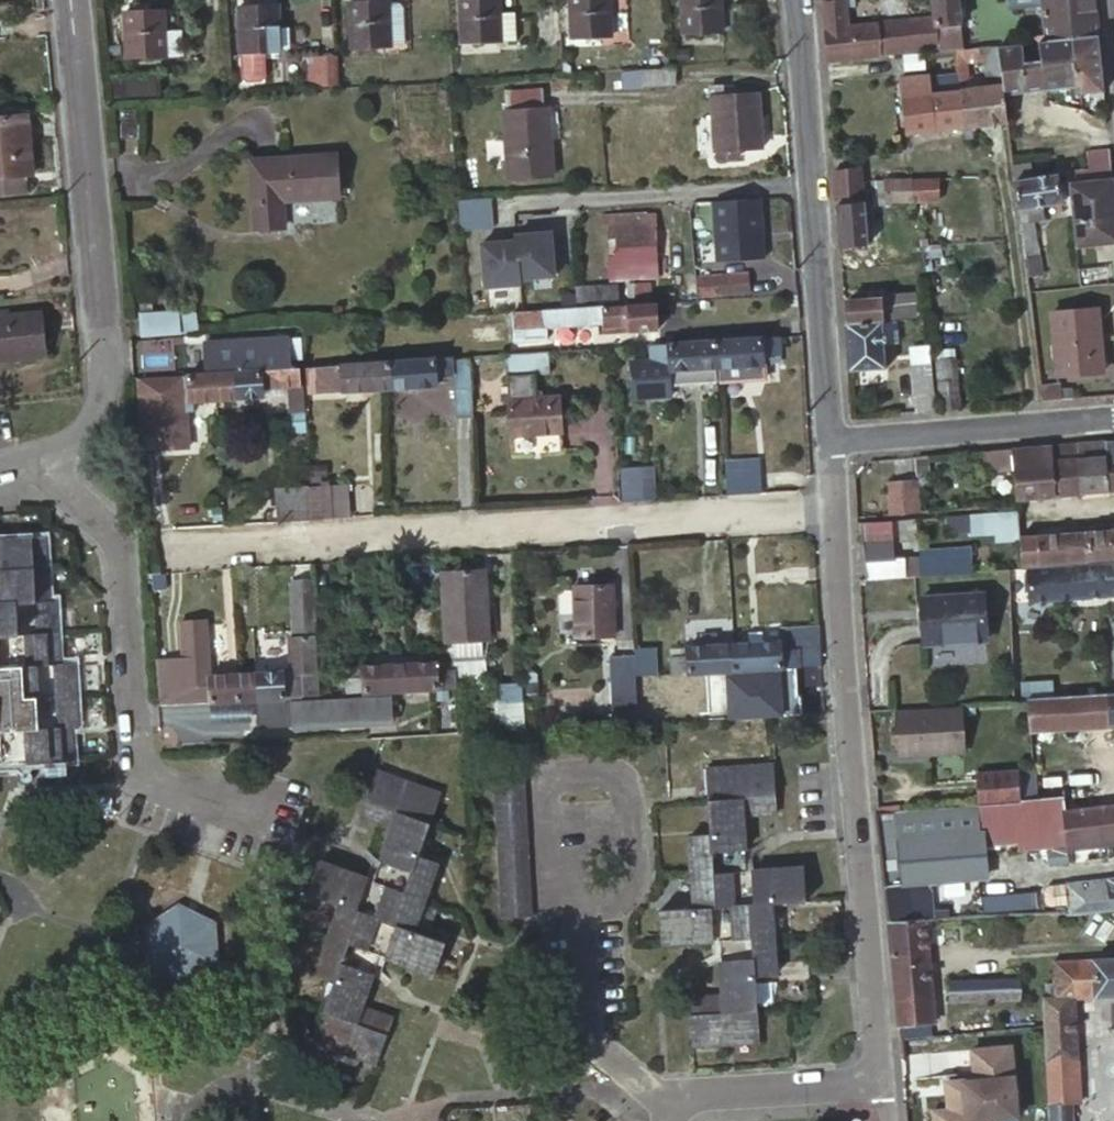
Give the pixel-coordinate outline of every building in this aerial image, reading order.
[(389,44),(387,0),(351,0),(353,48),(389,47),(389,44)] [(389,44),(406,43),(404,4),(401,0),(387,0),(389,44)] [(463,41),(501,39),(499,11),(498,0),(461,0),(463,41)] [(574,36),(611,35),(610,0),(573,0),(574,36)] [(684,31),(722,30),(720,0),(683,0),(684,31)] [(826,61),(902,52),(910,51),(906,19),(877,23),(848,26),(846,7),(845,0),(820,0),(826,61)] [(937,49),(937,51),(954,49),(961,48),(956,0),(932,0),(934,16),(937,49)] [(1042,0),(1007,0),(1007,2),(1008,10),(1043,6),(1042,0)] [(1094,0),(1042,0),(1043,6),(1046,40),(1075,38),(1097,35),(1094,0)] [(240,4),(242,51),(279,50),(278,3),(240,4)] [(126,9),(128,58),(166,56),(164,7),(126,9)] [(515,10),(499,11),(501,39),(517,39),(515,10)] [(934,16),(906,19),(910,51),(926,50),(937,49),(934,16)] [(1100,71),(1097,35),(1075,38),(1080,91),(1080,92),(1095,91),(1096,104),(1104,103),(1100,71)] [(1075,38),(1046,40),(1038,41),(1043,89),(1073,86),(1073,92),(1080,91),(1075,38)] [(997,45),(1003,102),(1009,101),(1008,92),(1043,89),(1038,41),(997,45)] [(958,92),(961,127),(982,124),(989,123),(1005,120),(1003,102),(997,45),(961,48),(954,49),(956,66),(958,92)] [(937,51),(927,52),(928,67),(946,67),(956,66),(954,49),(937,51)] [(902,52),(903,70),(928,67),(927,52),(926,50),(910,51),(902,52)] [(337,54),(308,54),(308,82),(337,82),(337,54)] [(649,68),(650,86),(679,84),(679,66),(649,68)] [(949,93),(958,92),(956,66),(946,67),(949,93)] [(123,73),(125,95),(153,92),(151,71),(123,73)] [(907,133),(934,130),(931,95),(929,75),(900,78),(906,133),(907,133)] [(724,85),(713,85),(718,159),(736,158),(735,148),(763,146),(760,92),(724,94),(724,85)] [(506,90),(506,110),(550,107),(550,87),(506,90)] [(934,130),(961,127),(958,92),(949,93),(931,95),(934,130)] [(554,107),(550,107),(506,110),(509,161),(557,157),(554,107)] [(22,167),(28,167),(23,111),(0,113),(0,168),(22,167)] [(1109,164),(1109,148),(1086,148),(1086,164),(1109,164)] [(250,158),(255,225),(285,223),(284,197),(337,195),(336,153),(250,158)] [(22,167),(0,168),(0,185),(24,183),(22,167)] [(839,236),(840,246),(855,244),(867,243),(864,200),(862,200),(860,180),(859,167),(833,170),(835,203),(837,203),(839,236)] [(1112,179),(1090,180),(1089,167),(1067,169),(1074,244),(1113,240),(1113,199),(1112,179)] [(1013,179),(1022,256),(1025,255),(1032,255),(1031,242),(1037,242),(1033,219),(1045,218),(1043,203),(1061,201),(1058,173),(1013,179)] [(911,179),(885,179),(887,201),(915,201),(911,179)] [(911,179),(915,201),(939,200),(939,179),(911,179)] [(651,276),(651,269),(650,262),(659,261),(656,213),(610,216),(611,237),(619,236),(620,257),(612,257),(613,278),(651,276)] [(477,238),(484,286),(557,277),(550,229),(477,238)] [(840,246),(841,266),(857,264),(855,244),(840,246)] [(1027,275),(1042,273),(1039,254),(1038,254),(1032,255),(1025,255),(1027,275)] [(1077,268),(1079,286),(1108,284),(1106,266),(1077,268)] [(703,276),(705,293),(754,290),(752,272),(703,276)] [(636,283),(637,297),(652,296),(651,282),(636,283)] [(847,299),(849,322),(882,320),(882,317),(911,315),(910,294),(847,299)] [(555,306),(513,309),(516,340),(551,338),(550,325),(606,321),(607,324),(632,322),(633,329),(661,327),(660,300),(555,306)] [(146,331),(182,329),(181,315),(180,306),(145,309),(146,331)] [(1052,314),(1060,377),(1104,370),(1096,308),(1052,314)] [(50,354),(47,309),(0,313),(0,358),(50,354)] [(196,315),(181,315),(182,329),(197,328),(196,315)] [(849,322),(845,323),(846,327),(849,370),(885,367),(883,342),(882,320),(849,322)] [(883,342),(894,341),(893,320),(882,320),(883,342)] [(783,352),(782,335),(719,339),(720,366),(721,366),(722,381),(767,378),(766,354),(783,352)] [(719,339),(654,343),(655,361),(672,360),(673,384),(720,381),(719,366),(720,366),(719,339)] [(923,411),(934,410),(928,340),(909,342),(915,412),(923,411)] [(404,359),(389,360),(391,386),(438,384),(438,373),(452,372),(455,414),(472,413),(469,355),(404,359)] [(941,410),(960,408),(954,357),(935,359),(941,410)] [(389,360),(311,365),(312,381),(343,379),(344,389),(391,386),(389,360)] [(278,367),(216,371),(218,398),(265,395),(265,385),(291,384),(301,383),(300,366),(278,367)] [(194,400),(218,398),(216,371),(188,373),(139,377),(143,433),(162,432),(163,449),(190,447),(187,410),(195,410),(194,400)] [(505,376),(510,453),(564,450),(560,393),(527,395),(526,375),(505,376)] [(1040,384),(1041,401),(1061,399),(1060,382),(1040,384)] [(304,383),(301,383),(291,384),(292,410),(306,409),(304,383)] [(1105,439),(1109,489),(1113,489),(1113,438),(1105,439)] [(1077,441),(1082,492),(1106,490),(1109,489),(1105,439),(1077,441)] [(1018,498),(1020,498),(1082,492),(1077,441),(990,449),(992,470),(1015,468),(1018,498)] [(760,459),(727,461),(729,494),(762,492),(760,459)] [(651,465),(620,467),(622,500),(653,498),(651,465)] [(889,482),(892,514),(919,512),(917,479),(889,482)] [(312,496),(312,512),(313,519),(334,517),(334,516),(332,486),(332,485),(311,486),(312,496)] [(348,485),(332,486),(334,516),(350,515),(348,485)] [(311,486),(278,488),(280,520),(313,519),(312,512),(312,496),(311,486)] [(1019,510),(1005,511),(1006,528),(1019,527),(1019,510)] [(969,517),(969,532),(1004,530),(1003,528),(1006,528),(1005,511),(993,512),(969,514),(969,517)] [(969,517),(944,518),(945,533),(969,532),(969,517)] [(914,518),(897,519),(898,542),(915,540),(914,518)] [(861,542),(862,561),(892,559),(891,540),(890,520),(859,522),(861,542)] [(1021,539),(1020,535),(1019,527),(1006,528),(1003,528),(1004,530),(969,532),(970,542),(984,541),(1021,539)] [(1087,531),(1089,559),(1113,557),(1113,533),(1113,528),(1087,531)] [(1087,531),(1069,533),(1071,561),(1089,559),(1087,531)] [(1069,533),(1036,535),(1039,563),(1071,561),(1069,533)] [(72,757),(70,727),(79,727),(75,661),(63,661),(61,599),(52,599),(50,535),(0,538),(0,546),(1,568),(0,568),(0,762),(72,757)] [(1036,535),(1020,535),(1021,539),(1022,564),(1039,563),(1036,535)] [(971,570),(985,569),(984,541),(970,542),(970,547),(971,570)] [(920,557),(921,574),(929,574),(971,570),(970,547),(920,551),(920,557)] [(863,579),(921,574),(920,557),(892,559),(862,561),(863,579)] [(1026,568),(1029,599),(1113,593),(1113,561),(1026,568)] [(488,636),(487,602),(481,602),(479,567),(440,570),(443,639),(488,636)] [(492,567),(479,567),(481,602),(487,602),(494,601),(492,567)] [(235,673),(236,699),(253,698),(291,696),(299,695),(323,694),(316,582),(293,583),(295,615),(298,615),(299,636),(291,636),(293,671),(282,672),(282,670),(235,673)] [(572,586),(574,638),(614,636),(611,584),(572,586)] [(983,591),(922,595),(925,643),(986,639),(983,591)] [(797,649),(798,663),(821,662),(819,625),(784,627),(786,650),(797,649)] [(205,701),(236,699),(235,673),(215,674),(213,627),(188,628),(190,665),(156,667),(158,703),(185,702),(192,701),(205,701)] [(745,633),(746,642),(761,641),(760,632),(745,633)] [(699,636),(700,645),(716,644),(715,635),(699,636)] [(731,644),(733,669),(774,667),(798,665),(798,663),(797,649),(786,650),(779,650),(778,639),(761,641),(746,642),(731,644)] [(451,656),(483,655),(483,641),(451,642),(451,656)] [(635,722),(632,655),(631,643),(605,644),(606,656),(609,724),(635,722)] [(669,673),(733,669),(731,644),(716,644),(700,645),(684,646),(685,654),(668,655),(669,673)] [(938,661),(985,660),(985,644),(938,645),(938,661)] [(668,647),(668,655),(685,654),(684,646),(668,647)] [(647,655),(634,656),(635,675),(648,674),(647,655)] [(430,688),(450,687),(449,670),(434,671),(434,661),(409,663),(410,689),(430,688)] [(340,693),(410,689),(409,663),(356,666),(356,675),(339,676),(340,693)] [(695,677),(697,701),(804,695),(803,671),(695,677)] [(1026,698),(1028,730),(1113,725),(1113,692),(1027,699),(1026,698)] [(291,696),(253,698),(254,716),(292,713),(291,702),(291,696)] [(292,713),(292,724),(360,721),(359,698),(291,702),(292,713)] [(894,710),(896,749),(927,748),(927,754),(965,752),(963,707),(894,710)] [(705,769),(708,820),(742,819),(742,816),(774,814),(771,765),(705,769)] [(978,804),(979,804),(1033,799),(1032,787),(1031,769),(1018,770),(976,773),(978,804)] [(386,830),(386,832),(421,831),(434,795),(371,772),(355,820),(386,830)] [(524,780),(494,781),(498,918),(529,917),(524,780)] [(1113,804),(1113,784),(1101,785),(1102,805),(1113,804)] [(1102,805),(1064,809),(1062,797),(1036,799),(1033,799),(979,804),(981,832),(1052,826),(1053,838),(1054,846),(1068,845),(1069,849),(1113,843),(1113,804),(1102,805)] [(876,814),(888,921),(925,919),(929,918),(927,868),(980,864),(984,864),(981,832),(979,804),(978,804),(879,813),(876,814)] [(742,819),(708,820),(709,835),(688,837),(693,908),(658,911),(660,945),(717,940),(721,994),(687,996),(691,1045),(757,1041),(752,976),(774,975),(769,902),(805,899),(803,867),(746,870),(742,819)] [(421,831),(386,832),(368,883),(313,863),(303,894),(336,906),(313,974),(333,981),(311,1043),(373,1065),(389,1021),(358,1010),(377,959),(430,978),(442,946),(407,933),(431,867),(411,859),(421,831)] [(1066,883),(1067,911),(1113,908),(1113,878),(1066,883)] [(171,912),(176,986),(181,990),(214,966),(211,927),(175,910),(171,912)] [(176,986),(171,912),(143,929),(145,967),(176,986)] [(925,919),(888,921),(896,1000),(899,1026),(935,1022),(925,919)] [(1113,996),(1113,959),(1054,960),(1055,982),(1047,983),(1048,997),(1043,997),(1044,1017),(1046,1060),(1048,1060),(1078,1059),(1075,997),(1113,996)] [(1020,979),(949,980),(950,1003),(1021,1000),(1020,979)] [(966,1012),(967,1021),(980,1020),(980,1011),(966,1012)] [(969,1045),(971,1076),(942,1077),(943,1106),(928,1107),(929,1120),(1018,1120),(1014,1043),(969,1045)] [(1078,1059),(1048,1060),(1050,1104),(1073,1103),(1079,1102),(1078,1059)] [(1073,1103),(1050,1104),(1051,1120),(1074,1120),(1073,1103)]
